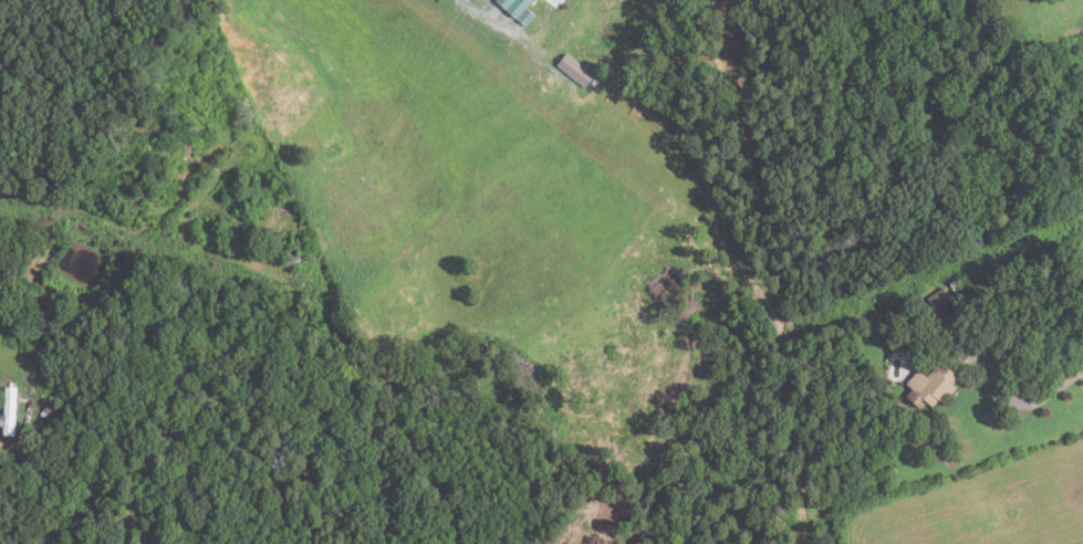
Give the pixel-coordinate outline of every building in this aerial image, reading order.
[(520,0),(499,0),(511,10),(520,0)] [(591,76),(581,87),(554,65),(564,54),(591,76)] [(547,80),(555,86),(565,72),(557,66),(547,80)] [(956,310),(944,289),(928,299),(941,318),(956,310)] [(915,390),(907,385),(920,369),(929,377),(941,362),(960,376),(955,384),(959,388),(946,404),(940,399),(935,407),(930,402),(925,409),(909,397),(915,390)] [(4,427),(0,427),(0,416),(4,416),(6,387),(17,388),(15,436),(3,436),(4,427)] [(646,399),(637,410),(626,400),(635,390),(646,399)] [(39,415),(51,402),(49,401),(55,395),(65,405),(46,422),(39,415)] [(136,534),(130,543),(154,543),(136,534)]
